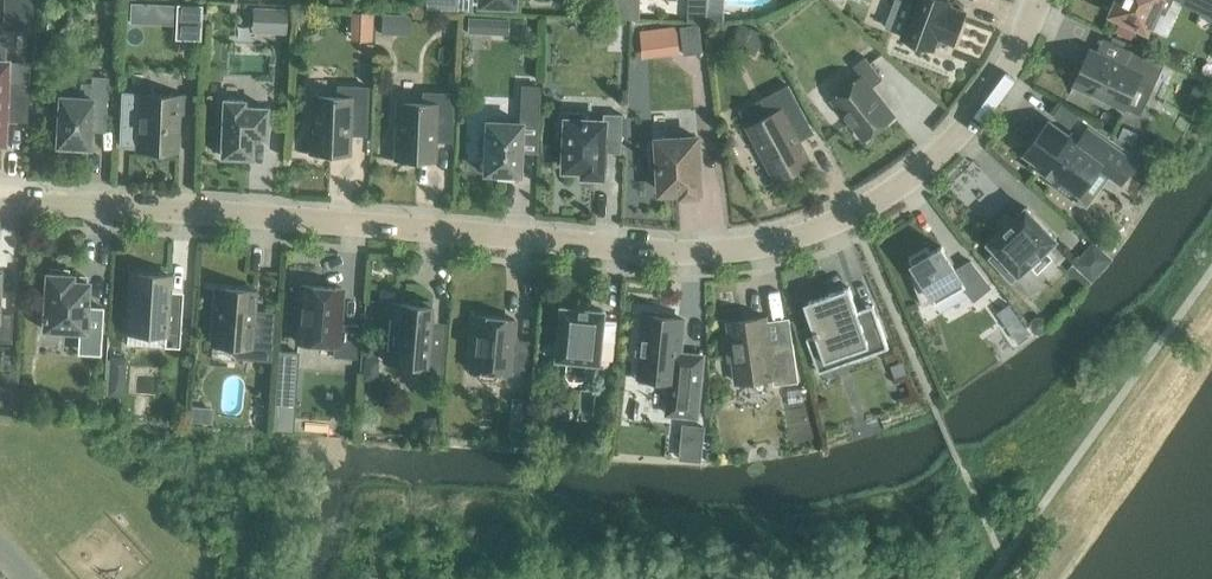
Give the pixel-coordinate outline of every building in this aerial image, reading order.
[(6,25),(5,25),(5,28),(8,28),(25,28),(25,29),(29,29),(29,26),(28,26),(29,0),(6,0),(6,25)] [(105,0),(104,14),(119,15),(120,1),(105,0)] [(707,23),(725,20),(725,0),(708,0),(707,23)] [(953,44),(965,12),(950,6),(951,2),(945,0),(904,0),(914,4),(901,37),(934,49),(938,38),(953,44)] [(1113,13),(1147,29),(1149,26),(1154,28),(1162,11),(1157,8),(1161,0),(1119,0),(1113,13)] [(1183,2),(1211,15),(1211,0),(1184,0),(1183,2)] [(175,38),(199,39),(200,6),(177,5),(175,38)] [(271,8),(270,32),(285,33),(286,9),(271,8)] [(382,14),(381,33),(395,33),(395,15),(382,14)] [(468,17),(467,32),(485,33),(485,18),(468,17)] [(741,23),(732,42),(756,53),(764,33),(741,23)] [(681,26),(684,54),(703,52),(699,24),(681,26)] [(1139,80),(1154,87),(1164,65),(1129,49),(1122,64),(1090,49),(1074,84),(1126,108),(1139,80)] [(872,88),(883,79),(865,56),(853,66),(862,76),(833,100),(864,139),(894,115),(872,88)] [(91,112),(105,112),(107,77),(91,76),(91,83),(80,83),(79,97),(59,96),(56,145),(89,147),(91,112)] [(1196,81),(1189,95),(1204,102),(1211,89),(1196,81)] [(799,133),(811,126),(788,85),(761,100),(769,115),(747,127),(777,181),(811,163),(799,140),(800,135),(799,133)] [(353,127),(366,127),(367,87),(337,86),(336,97),(311,96),(309,152),(348,153),(349,133),(352,130),(353,127)] [(438,133),(451,134),(453,93),(422,92),(422,103),(397,102),(394,158),(434,160),(435,140),(438,136),(438,133)] [(177,114),(181,114),(182,95),(136,93),(135,112),(138,112),(137,150),(176,151),(177,114)] [(243,100),(223,99),(222,115),(218,115),(217,138),(221,138),(220,155),(225,155),(225,159),(245,159),(245,156),(250,156),(252,132),(264,132),(266,107),(242,106),(243,100)] [(1061,104),(1054,115),(1071,126),(1078,115),(1061,104)] [(605,152),(621,152),(623,115),(605,114),(604,121),(584,120),(585,113),(561,112),(560,135),(567,136),(566,168),(585,169),(585,175),(604,175),(605,152)] [(518,174),(521,122),(485,121),(484,136),(480,136),(479,153),(484,153),(483,173),(495,173),(495,177),(515,177),(515,174),(518,174)] [(1096,165),(1119,182),(1134,162),(1090,130),(1081,142),(1072,135),(1070,139),(1050,125),(1029,153),(1042,163),(1039,167),(1055,178),(1058,175),(1079,189),(1096,165)] [(1098,125),(1096,129),(1108,136),(1110,132),(1098,125)] [(1116,136),(1113,140),(1132,153),(1135,149),(1116,136)] [(697,189),(700,189),(697,137),(658,140),(659,147),(652,147),(653,166),(660,166),(661,191),(683,190),(683,194),(697,194),(697,189)] [(1053,257),(1045,249),(1056,239),(1026,207),(1012,220),(1010,221),(1011,221),(1004,228),(1004,227),(1003,228),(1003,229),(989,242),(997,251),(990,258),(1012,280),(1019,274),(1030,264),(1038,272),(1053,257)] [(1093,241),(1073,264),(1092,281),(1112,258),(1093,241)] [(955,269),(942,246),(931,253),(927,247),(909,257),(912,263),(918,273),(913,276),(912,275),(911,275),(922,305),(924,304),(923,303),(933,299),(936,303),(964,287),(974,300),(990,287),(971,261),(955,269)] [(72,274),(67,274),(67,269),(51,268),(50,273),(45,273),(43,313),(41,313),(40,317),(43,317),(42,329),(83,331),(83,337),(101,339),(103,308),(86,307),(88,282),(72,281),(72,274)] [(181,318),(167,317),(169,275),(130,273),(127,332),(165,334),(164,347),(179,348),(181,318)] [(358,325),(339,323),(341,288),(302,285),(297,342),(333,345),(333,356),(355,358),(358,325)] [(862,322),(849,287),(829,294),(831,301),(811,308),(819,329),(814,330),(816,335),(807,338),(815,360),(848,348),(853,360),(888,348),(877,316),(862,322)] [(256,315),(253,311),(255,291),(216,288),(211,344),(236,346),(235,357),(270,360),(273,319),(256,318),(256,315)] [(444,332),(427,331),(430,301),(410,299),(410,303),(389,302),(383,361),(407,363),(406,371),(422,373),(440,375),(444,332)] [(583,377),(584,362),(596,363),(597,358),(601,318),(601,313),(602,311),(599,311),(561,307),(559,306),(558,308),(559,308),(555,344),(554,359),(565,360),(564,375),(567,379),(579,380),(583,377)] [(0,313),(0,341),(10,341),(12,313),(0,313)] [(677,415),(697,417),(703,355),(680,353),(683,319),(645,315),(643,337),(639,337),(637,354),(641,354),(639,377),(654,378),(653,382),(670,384),(671,380),(676,380),(677,415)] [(516,339),(513,336),(514,319),(474,316),(469,370),(478,371),(478,376),(481,380),(495,381),(499,378),(500,373),(509,374),(509,371),(526,373),(529,341),(527,341),(527,342),(516,341),(516,339)] [(1033,317),(1029,325),(1035,333),(1044,332),(1048,323),(1042,316),(1033,317)] [(770,341),(766,317),(728,323),(730,340),(726,341),(728,361),(733,361),(736,382),(773,377),(774,384),(799,381),(793,344),(777,346),(770,341)] [(601,318),(597,358),(612,360),(616,320),(601,318)] [(545,343),(544,358),(554,359),(555,344),(545,343)] [(279,349),(272,430),(292,432),(299,351),(279,349)] [(110,356),(109,375),(125,376),(126,356),(110,356)] [(903,361),(891,365),(895,377),(907,373),(903,361)] [(511,398),(511,414),(527,415),(528,399),(511,398)] [(192,407),(192,421),(210,422),(211,408),(192,407)] [(683,423),(682,439),(704,440),(705,425),(683,423)]
